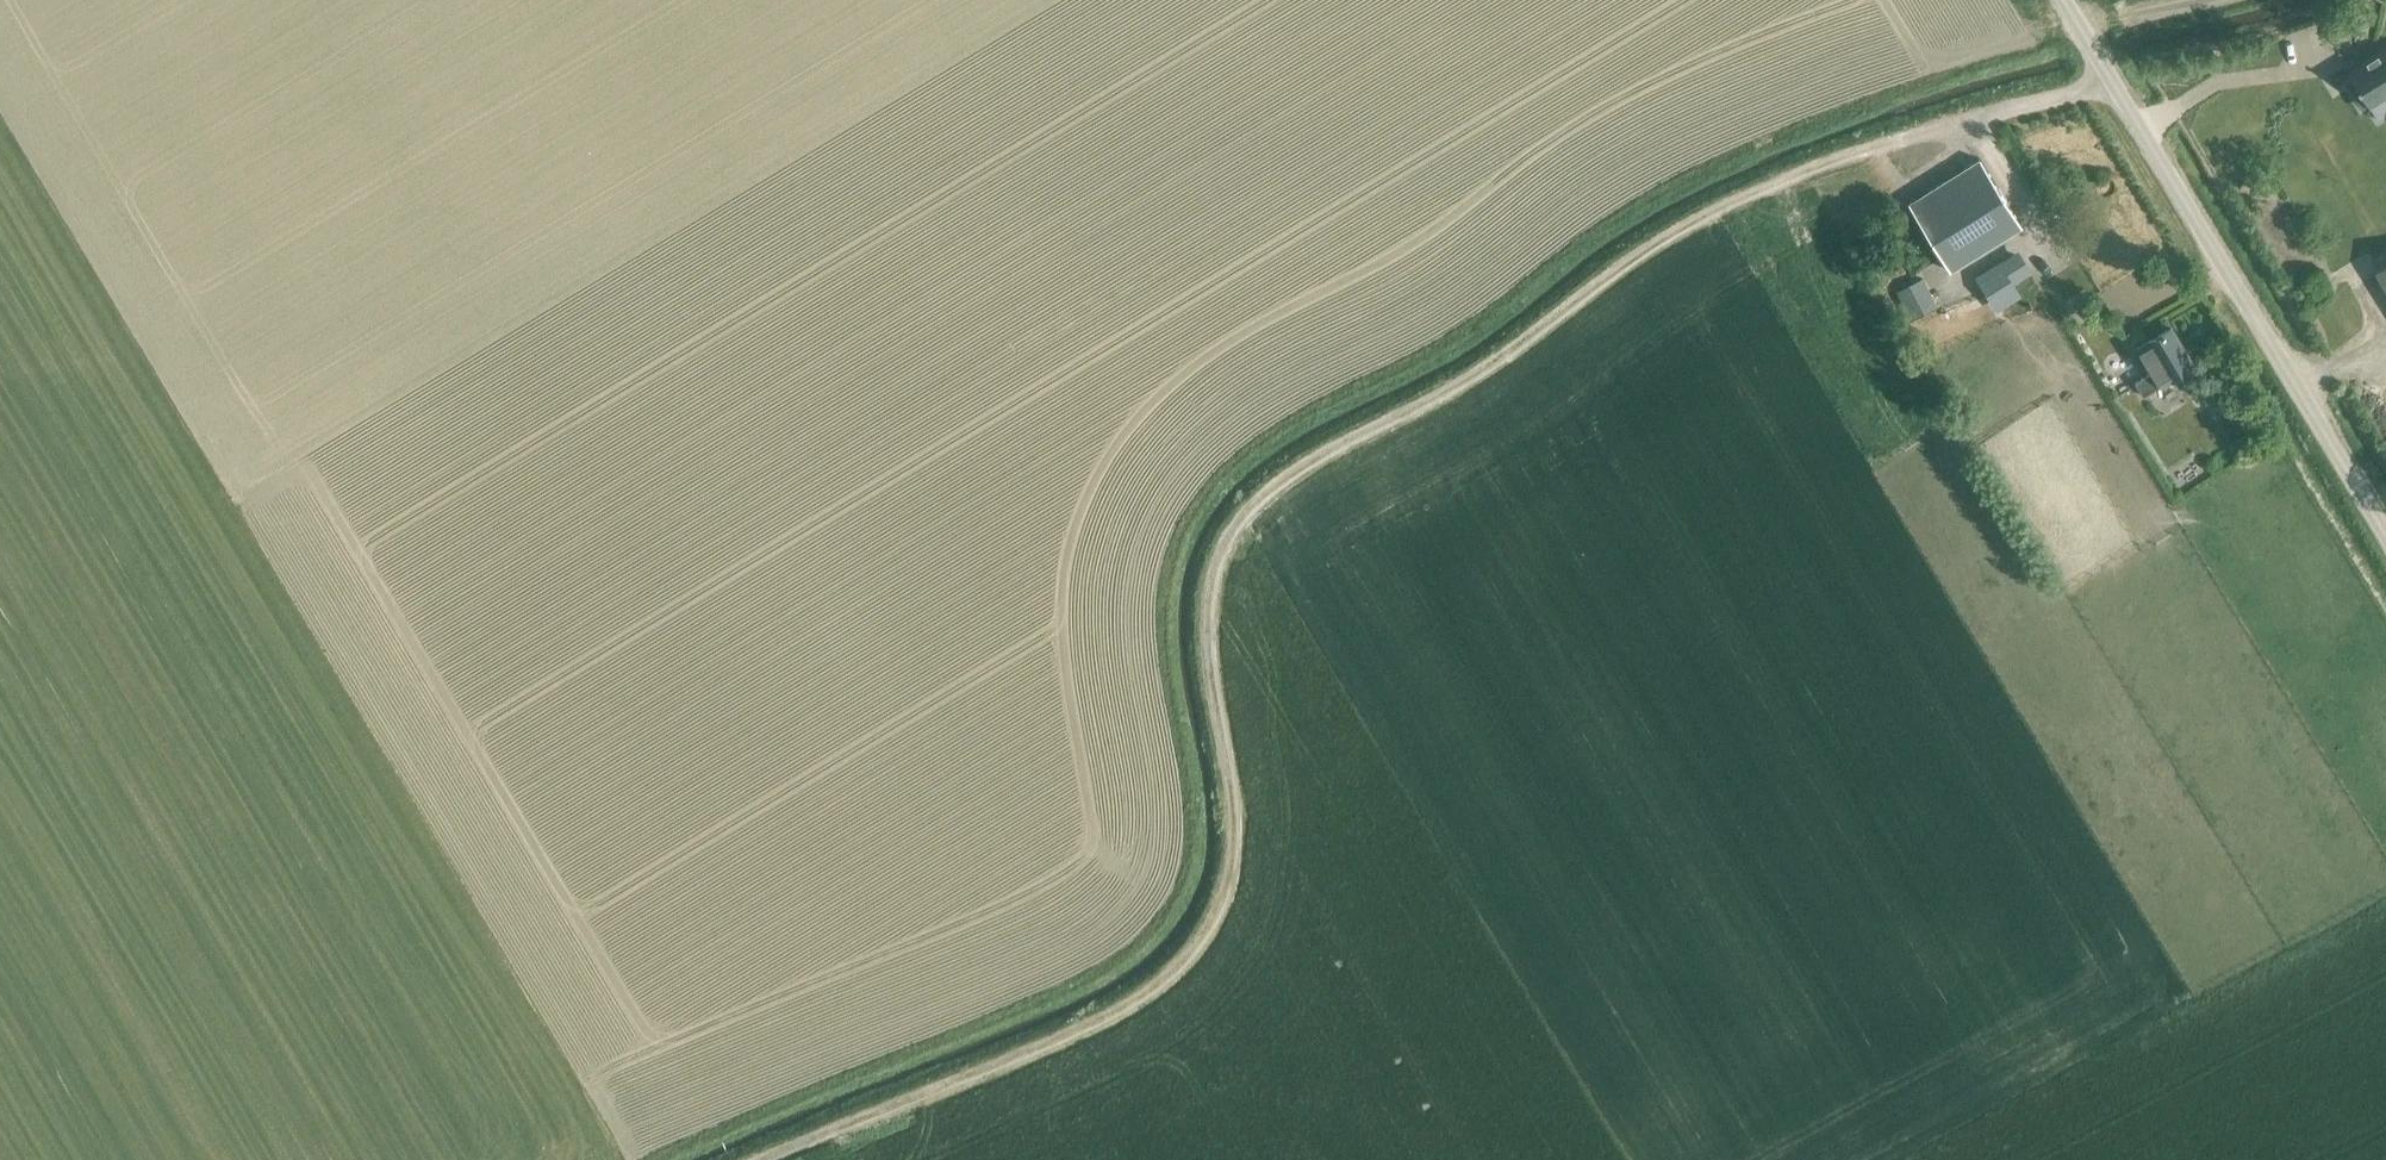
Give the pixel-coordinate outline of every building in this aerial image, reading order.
[(2348,73),(2350,77),(2355,86),(2350,88),(2361,106),(2366,103),(2368,106),(2369,106),(2385,95),(2385,47),(2355,66),(2356,68),(2348,73)] [(1949,271),(2021,227),(1980,160),(1908,204),(1949,271)] [(2007,279),(2026,267),(2019,256),(1978,281),(1993,306),(2016,292),(2007,279)] [(2377,272),(2385,286),(2385,266),(2377,272)] [(1924,277),(1897,290),(1912,319),(1938,306),(1924,277)] [(2080,295),(2071,300),(2075,306),(2084,301),(2080,295)] [(2170,327),(2137,348),(2151,371),(2134,382),(2143,396),(2193,365),(2170,327)]
